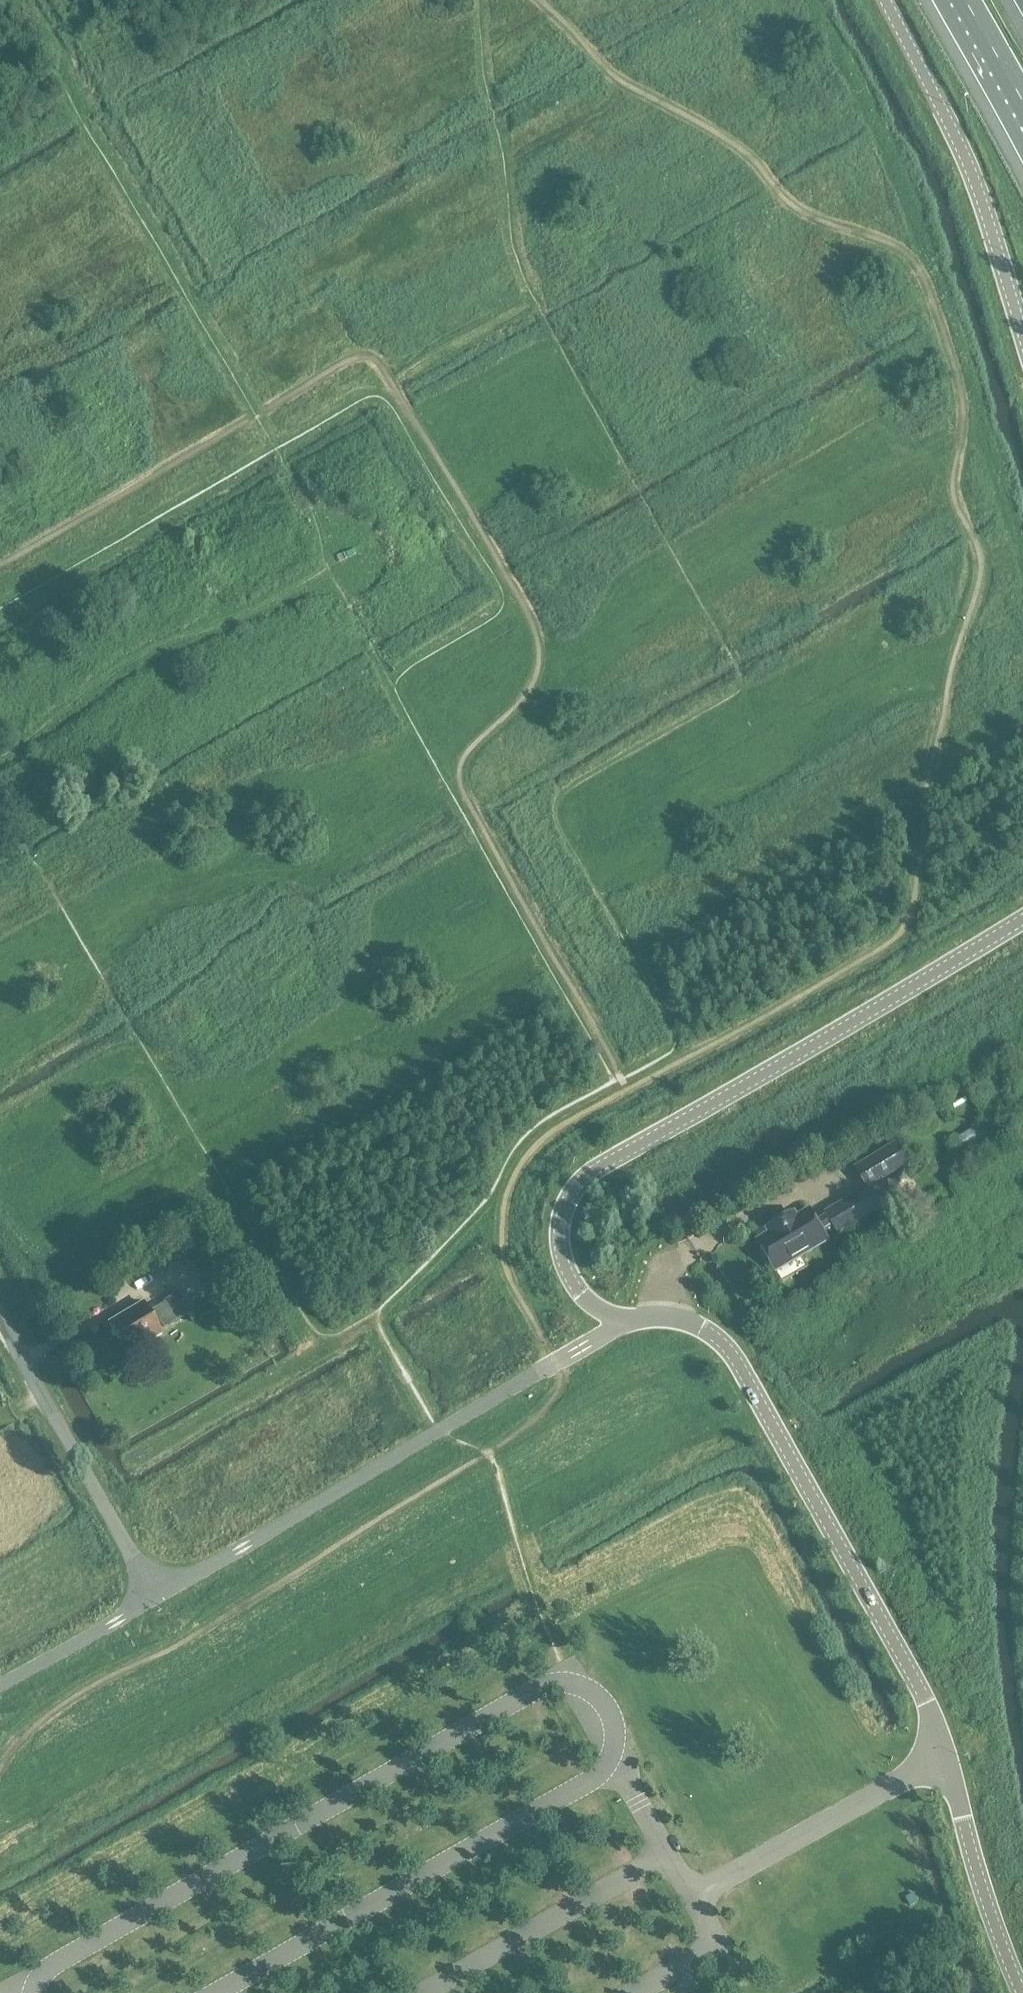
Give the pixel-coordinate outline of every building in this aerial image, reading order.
[(989,1121),(950,1138),(958,1156),(997,1139),(989,1121)] [(765,1232),(753,1239),(771,1271),(827,1240),(823,1233),(830,1229),(834,1235),(894,1201),(882,1179),(909,1163),(897,1142),(852,1167),(864,1188),(821,1213),(823,1216),(815,1221),(808,1208),(794,1216),(791,1211),(763,1227),(765,1232)] [(181,1239),(143,1261),(151,1275),(182,1257),(189,1253),(197,1248),(189,1234),(181,1239)] [(179,1293),(153,1304),(163,1326),(189,1315),(179,1293)] [(230,1294),(217,1301),(226,1316),(238,1308),(230,1294)] [(162,1334),(144,1303),(109,1323),(128,1354),(162,1334)]
